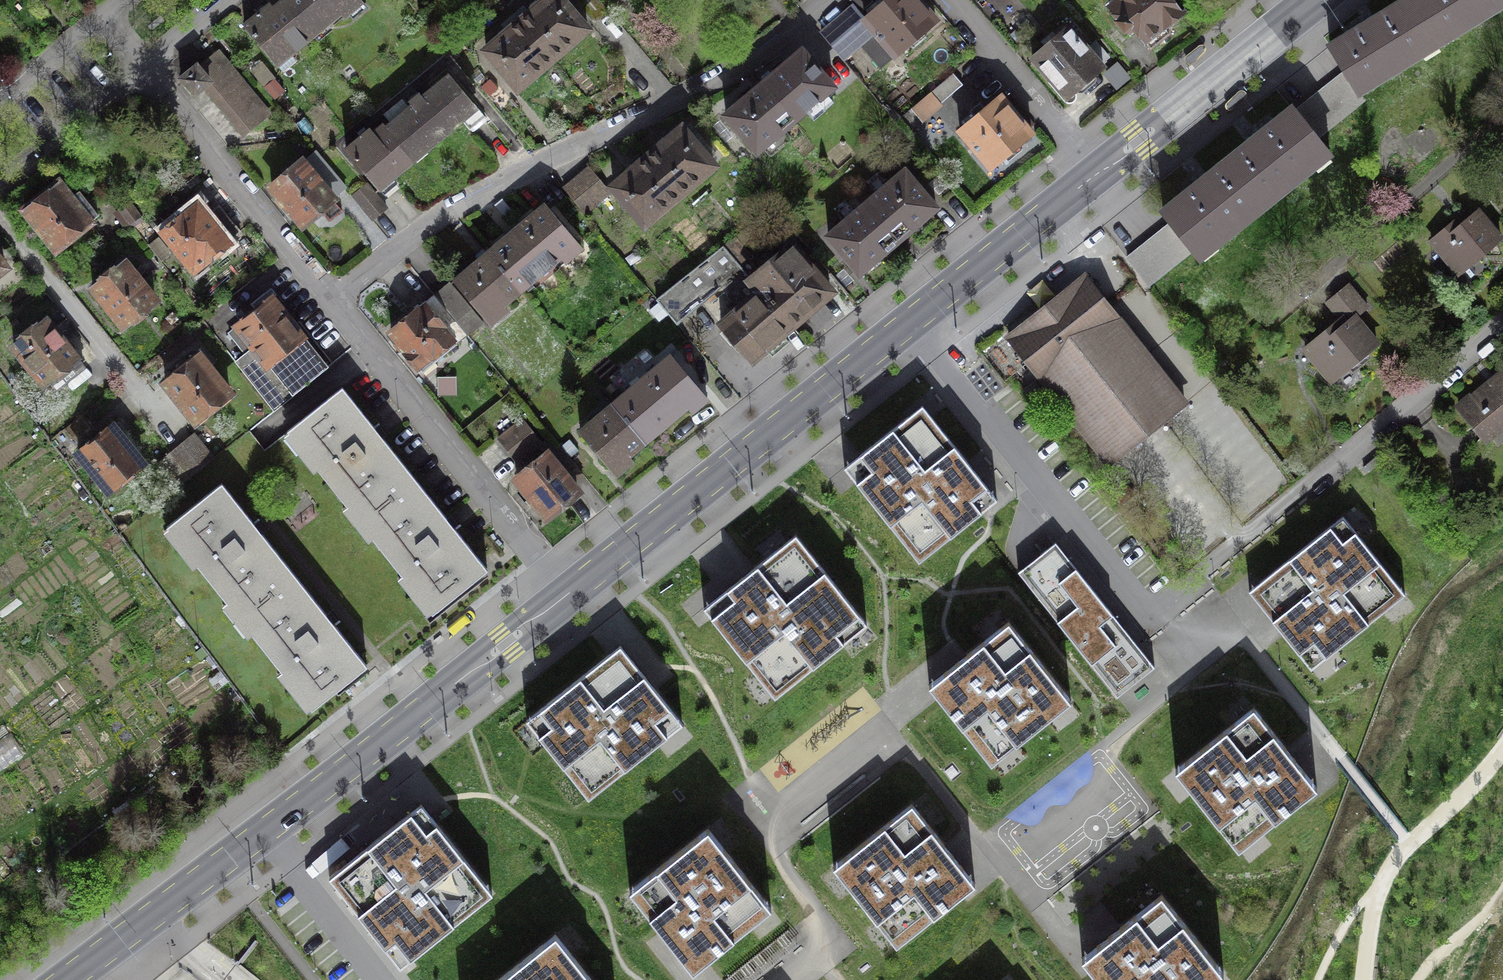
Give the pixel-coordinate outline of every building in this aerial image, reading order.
[(281,1),(311,37),(340,12),(343,17),(362,2),(361,0),(282,0),(281,1)] [(520,21),(552,58),(586,28),(562,0),(545,0),(542,2),(540,0),(529,10),(531,12),(520,21)] [(917,0),(885,0),(864,18),(875,30),(896,56),(936,22),(917,0)] [(1174,0),(1118,0),(1109,7),(1119,19),(1117,21),(1124,30),(1131,25),(1151,48),(1169,33),(1164,27),(1184,12),(1174,0)] [(1436,42),(1411,0),(1409,0),(1331,48),(1345,72),(1356,91),(1436,42)] [(1436,42),(1502,1),(1502,0),(1411,0),(1436,42)] [(244,25),(277,64),(311,37),(281,1),(273,8),(266,7),(244,25)] [(864,18),(854,6),(821,34),(842,58),(875,30),(864,18)] [(496,38),(498,40),(485,51),(518,88),(552,58),(520,21),(510,30),(508,28),(496,38)] [(1103,67),(1068,26),(1056,36),(1053,32),(1042,41),(1045,45),(1032,57),(1067,98),(1103,67)] [(764,82),(795,119),(833,87),(802,50),(764,82)] [(214,97),(238,78),(217,52),(200,67),(197,63),(193,66),(195,67),(181,79),(192,92),(190,94),(193,97),(196,95),(195,93),(205,85),(214,97)] [(1356,91),(1345,72),(1296,111),(1316,137),(1362,100),(1356,91)] [(962,84),(952,73),(930,92),(940,103),(962,84)] [(412,105),(385,128),(409,156),(422,145),(425,149),(461,119),(470,129),(485,117),(448,74),(423,96),(420,93),(410,102),(412,105)] [(268,114),(238,78),(214,97),(245,133),(268,114)] [(795,119),(764,82),(725,115),(757,151),(795,119)] [(1031,133),(1000,96),(959,129),(991,167),(1005,156),(1009,161),(1022,149),(1018,144),(1031,133)] [(1294,108),(1228,161),(1263,204),(1328,152),(1316,137),(1296,111),(1294,108)] [(385,128),(382,125),(375,132),(367,131),(346,148),(380,188),(412,160),(409,156),(385,128)] [(657,148),(647,157),(679,194),(713,164),(682,127),(669,139),(667,136),(655,146),(657,148)] [(679,194),(647,157),(636,166),(634,163),(623,172),(625,175),(612,187),(645,224),(679,194)] [(1263,204),(1228,161),(1163,213),(1171,223),(1192,248),(1198,256),(1263,204)] [(333,198),(302,162),(271,187),(302,224),(333,198)] [(609,192),(588,167),(564,188),(585,213),(609,192)] [(904,170),(866,202),(897,239),(936,207),(904,170)] [(70,198),(58,182),(24,209),(56,248),(90,221),(70,198)] [(385,208),(365,184),(352,195),(373,218),(385,208)] [(70,198),(90,221),(98,215),(78,191),(70,198)] [(897,239),(866,202),(828,235),(860,272),(897,239)] [(577,242),(544,204),(486,253),(519,291),(577,242)] [(197,205),(163,232),(193,270),(240,232),(220,207),(207,218),(197,205)] [(1463,213),(1431,239),(1459,274),(1501,239),(1477,211),(1468,218),(1463,213)] [(756,218),(723,246),(737,263),(748,254),(741,246),(764,227),(756,218)] [(1192,248),(1171,223),(1127,259),(1147,285),(1192,248)] [(749,276),(791,325),(830,291),(788,242),(749,276)] [(737,263),(723,246),(656,298),(677,324),(720,287),(742,268),(737,263)] [(519,291),(486,253),(454,280),(486,318),(519,291)] [(125,262),(92,289),(122,326),(155,299),(125,262)] [(749,276),(742,268),(720,287),(739,309),(721,325),(751,359),(764,348),(772,357),(789,342),(781,333),(791,325),(749,276)] [(1185,403),(1084,276),(1009,335),(1109,462),(1185,403)] [(483,322),(450,283),(435,296),(467,334),(483,322)] [(1340,318),(1304,347),(1332,381),(1377,344),(1354,317),(1366,307),(1348,284),(1326,302),(1340,318)] [(467,334),(435,296),(391,333),(423,371),(467,334)] [(327,368),(271,298),(228,331),(246,353),(236,361),(274,410),(327,368)] [(45,320),(13,347),(44,383),(48,379),(51,383),(61,375),(57,371),(69,361),(76,369),(83,363),(77,356),(76,357),(70,350),(71,350),(45,320)] [(670,355),(612,403),(645,441),(702,393),(670,355)] [(199,356),(165,382),(195,420),(229,394),(199,356)] [(1458,409),(1484,440),(1502,424),(1502,372),(1458,409)] [(414,479),(342,388),(288,430),(289,432),(291,430),(320,467),(318,468),(348,505),(350,504),(362,520),(414,479)] [(645,441),(612,403),(580,430),(612,468),(645,441)] [(997,499),(922,406),(844,468),(919,561),(997,499)] [(541,443),(522,419),(498,438),(518,462),(541,443)] [(92,440),(78,452),(109,490),(143,463),(111,425),(92,440)] [(193,434),(182,444),(201,467),(213,458),(193,434)] [(578,450),(569,439),(561,447),(569,457),(578,450)] [(201,467),(182,444),(171,453),(190,477),(201,467)] [(561,447),(559,445),(516,479),(546,516),(577,490),(570,481),(581,472),(569,457),(561,447)] [(486,569),(414,479),(362,520),(375,536),(373,538),(402,574),(404,573),(433,609),(431,611),(432,612),(486,569)] [(230,600),(242,615),(293,575),(221,484),(167,527),(168,528),(171,527),(200,563),(197,565),(227,602),(230,600)] [(1405,594),(1343,516),(1249,591),(1311,669),(1405,594)] [(867,624),(795,534),(703,608),(774,697),(867,624)] [(1154,667),(1056,542),(1018,572),(1116,696),(1154,667)] [(366,664),(293,575),(242,615),(255,632),(252,634),(282,670),(284,669),(313,704),(311,706),(312,708),(366,664)] [(1071,700),(1008,622),(929,684),(991,763),(1071,700)] [(682,723),(619,646),(526,720),(589,798),(682,723)] [(1317,787),(1254,708),(1175,769),(1238,849),(1317,787)] [(492,893),(421,803),(328,877),(399,966),(492,893)] [(975,882),(911,803),(833,866),(896,945),(975,882)] [(771,907),(708,828),(629,890),(692,971),(771,907)] [(1161,894),(1082,957),(1100,979),(1214,979),(1224,972),(1161,894)] [(555,934),(497,979),(592,979),(555,934)]
